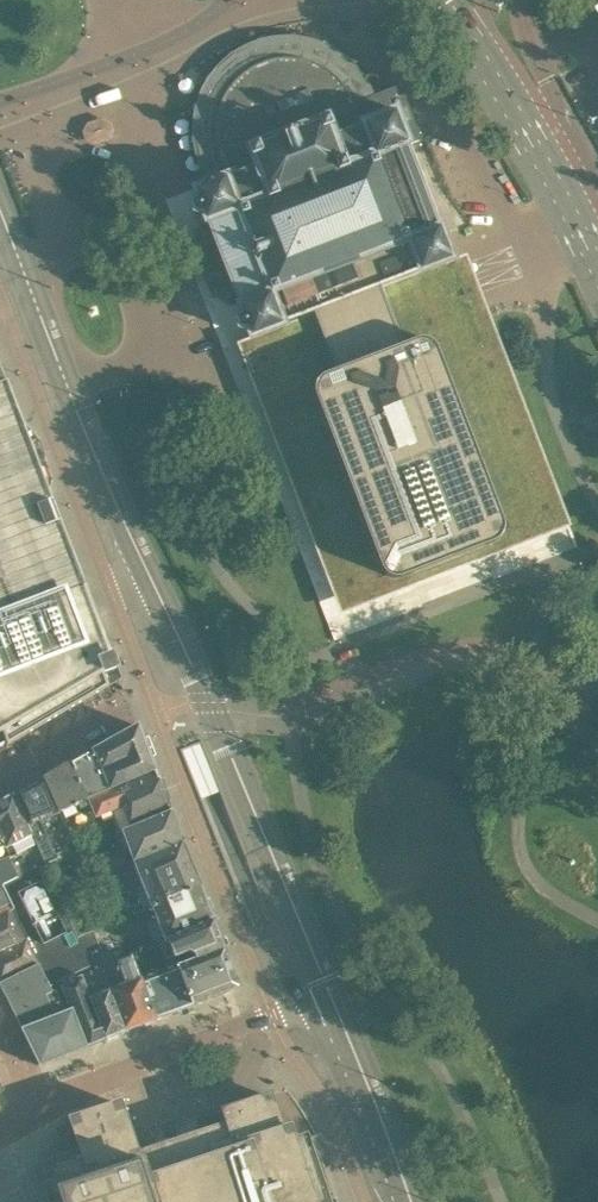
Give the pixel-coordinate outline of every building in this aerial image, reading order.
[(195,198),(190,204),(193,212),(194,212),(201,213),(205,224),(201,227),(199,229),(197,232),(197,237),(197,239),(198,243),(193,245),(213,297),(219,294),(220,297),(221,299),(223,301),(225,302),(228,304),(231,304),(233,304),(236,303),(239,310),(232,319),(231,320),(235,329),(236,330),(236,331),(248,333),(250,337),(249,338),(349,600),(553,522),(487,349),(475,317),(461,322),(439,265),(452,260),(443,235),(407,144),(419,139),(418,138),(399,87),(375,96),(358,103),(351,89),(342,78),(330,68),(318,60),(304,56),(289,54),(274,55),(260,58),(246,65),(234,74),(224,85),(217,97),(212,111),(209,126),(210,141),(213,155),(214,158),(209,160),(217,180),(208,183),(205,184),(204,185),(203,185),(193,188),(192,189),(195,198)] [(93,143),(108,138),(111,131),(109,124),(102,120),(88,125),(84,132),(87,139),(93,143)] [(44,483),(5,382),(0,384),(0,746),(5,743),(6,745),(119,680),(111,658),(83,587),(47,492),(44,483)] [(95,757),(108,790),(154,770),(137,726),(94,752),(96,757),(95,757)] [(72,765),(87,799),(108,790),(95,757),(88,761),(86,758),(88,757),(88,756),(72,765)] [(58,813),(67,834),(96,821),(95,819),(87,799),(72,765),(44,781),(58,813)] [(169,810),(154,770),(108,790),(87,799),(95,819),(121,808),(128,828),(169,810)] [(40,821),(58,813),(44,781),(15,796),(35,844),(46,865),(77,851),(71,837),(51,846),(40,821)] [(35,844),(15,796),(0,805),(0,830),(11,855),(35,844)] [(108,858),(113,870),(181,842),(169,810),(128,828),(114,834),(121,852),(108,858)] [(11,855),(0,830),(0,859),(1,860),(11,855)] [(181,842),(113,870),(106,872),(116,897),(134,889),(136,895),(138,894),(142,903),(140,902),(125,908),(128,916),(133,914),(142,911),(144,910),(198,887),(181,842)] [(19,879),(46,865),(35,844),(11,855),(1,860),(0,861),(0,888),(19,879)] [(30,901),(56,888),(46,865),(19,879),(0,888),(0,915),(30,901)] [(154,947),(158,945),(213,924),(211,919),(198,887),(144,910),(150,923),(145,924),(154,947)] [(69,917),(56,888),(30,901),(0,915),(0,953),(69,917)] [(69,917),(0,953),(0,983),(57,955),(80,943),(78,936),(77,936),(69,917)] [(90,972),(100,967),(125,957),(110,922),(108,923),(108,924),(78,936),(80,943),(90,972)] [(195,962),(223,951),(213,924),(158,945),(163,960),(173,957),(173,958),(188,952),(192,955),(195,962)] [(79,976),(90,972),(80,943),(57,955),(0,983),(0,986),(12,1010),(51,991),(60,987),(79,976)] [(188,952),(173,958),(191,1006),(237,988),(223,951),(195,962),(192,955),(188,952)] [(124,1031),(157,1019),(137,969),(131,954),(125,957),(100,967),(124,1031)] [(163,960),(137,969),(157,1019),(191,1006),(173,958),(173,957),(163,960)] [(104,1039),(124,1031),(100,967),(90,972),(79,976),(104,1039)] [(82,1048),(104,1039),(79,976),(60,987),(82,1048)] [(39,1065),(82,1048),(60,987),(51,991),(62,1012),(21,1028),(39,1065)] [(62,1012),(51,991),(12,1010),(21,1028),(62,1012)] [(299,1140),(292,1142),(287,1127),(280,1130),(268,1095),(222,1110),(227,1124),(154,1149),(136,1155),(118,1103),(71,1119),(73,1125),(58,1130),(66,1153),(39,1163),(45,1182),(39,1184),(45,1201),(320,1201),(299,1140)]
